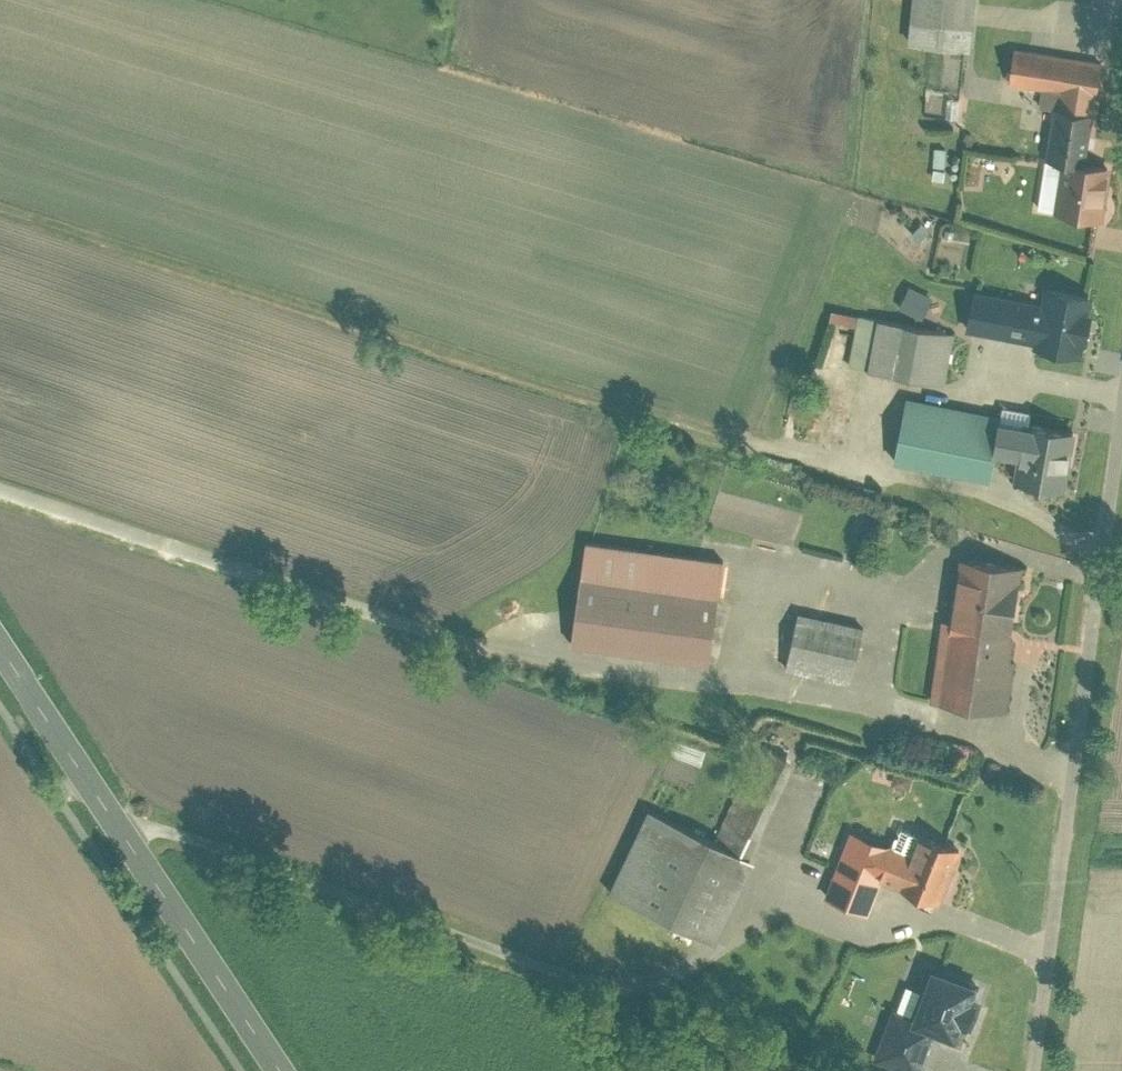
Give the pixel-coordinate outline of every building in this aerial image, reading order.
[(901,41),(964,47),(969,0),(905,0),(901,41)] [(1103,57),(1010,45),(1005,80),(1053,87),(1051,105),(1096,109),(1103,57)] [(1051,105),(1045,104),(1038,156),(1056,158),(1090,162),(1096,109),(1051,105)] [(945,145),(933,144),(929,177),(941,178),(945,145)] [(1090,162),(1056,158),(1049,211),(1113,220),(1121,166),(1090,162)] [(998,185),(977,187),(979,207),(1001,204),(998,185)] [(943,292),(914,278),(901,302),(931,317),(943,292)] [(1047,300),(980,286),(973,324),(1091,351),(1105,289),(1051,278),(1047,300)] [(964,328),(867,310),(856,362),(954,380),(964,328)] [(1011,410),(910,393),(899,457),(1001,474),(1005,446),(1011,410)] [(1043,404),(1013,399),(1011,410),(1005,446),(1027,451),(1022,479),(1080,489),(1091,424),(1041,417),(1043,404)] [(733,556),(593,540),(580,640),(720,657),(733,556)] [(1011,709),(1035,564),(966,551),(939,698),(1011,709)] [(871,625),(805,611),(793,663),(860,678),(871,625)] [(727,832),(657,802),(614,891),(716,943),(804,768),(763,750),(727,832)] [(927,849),(857,822),(828,894),(877,913),(893,872),(952,895),(972,843),(935,828),(927,849)] [(901,1002),(884,1057),(928,1070),(930,1070),(944,1026),(980,1036),(998,977),(947,958),(928,1012),(901,1002)]
